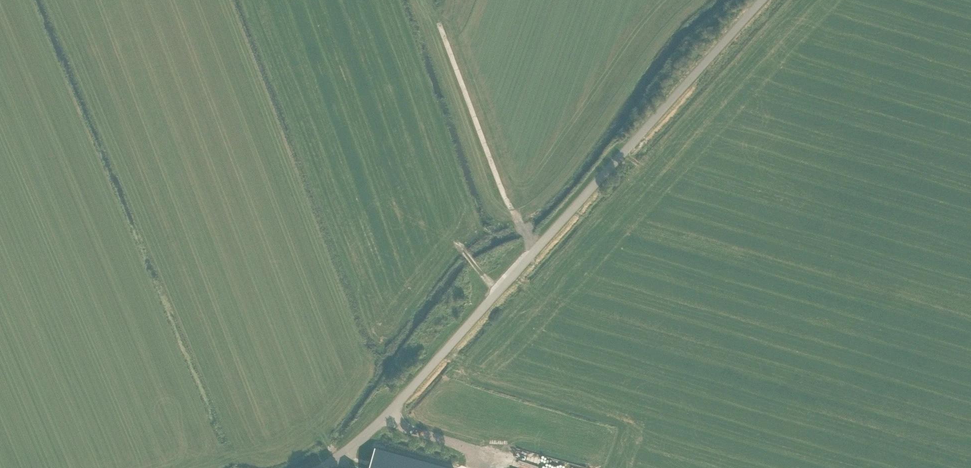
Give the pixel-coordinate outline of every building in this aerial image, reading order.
[(374,449),(369,467),(445,467),(374,449)]
